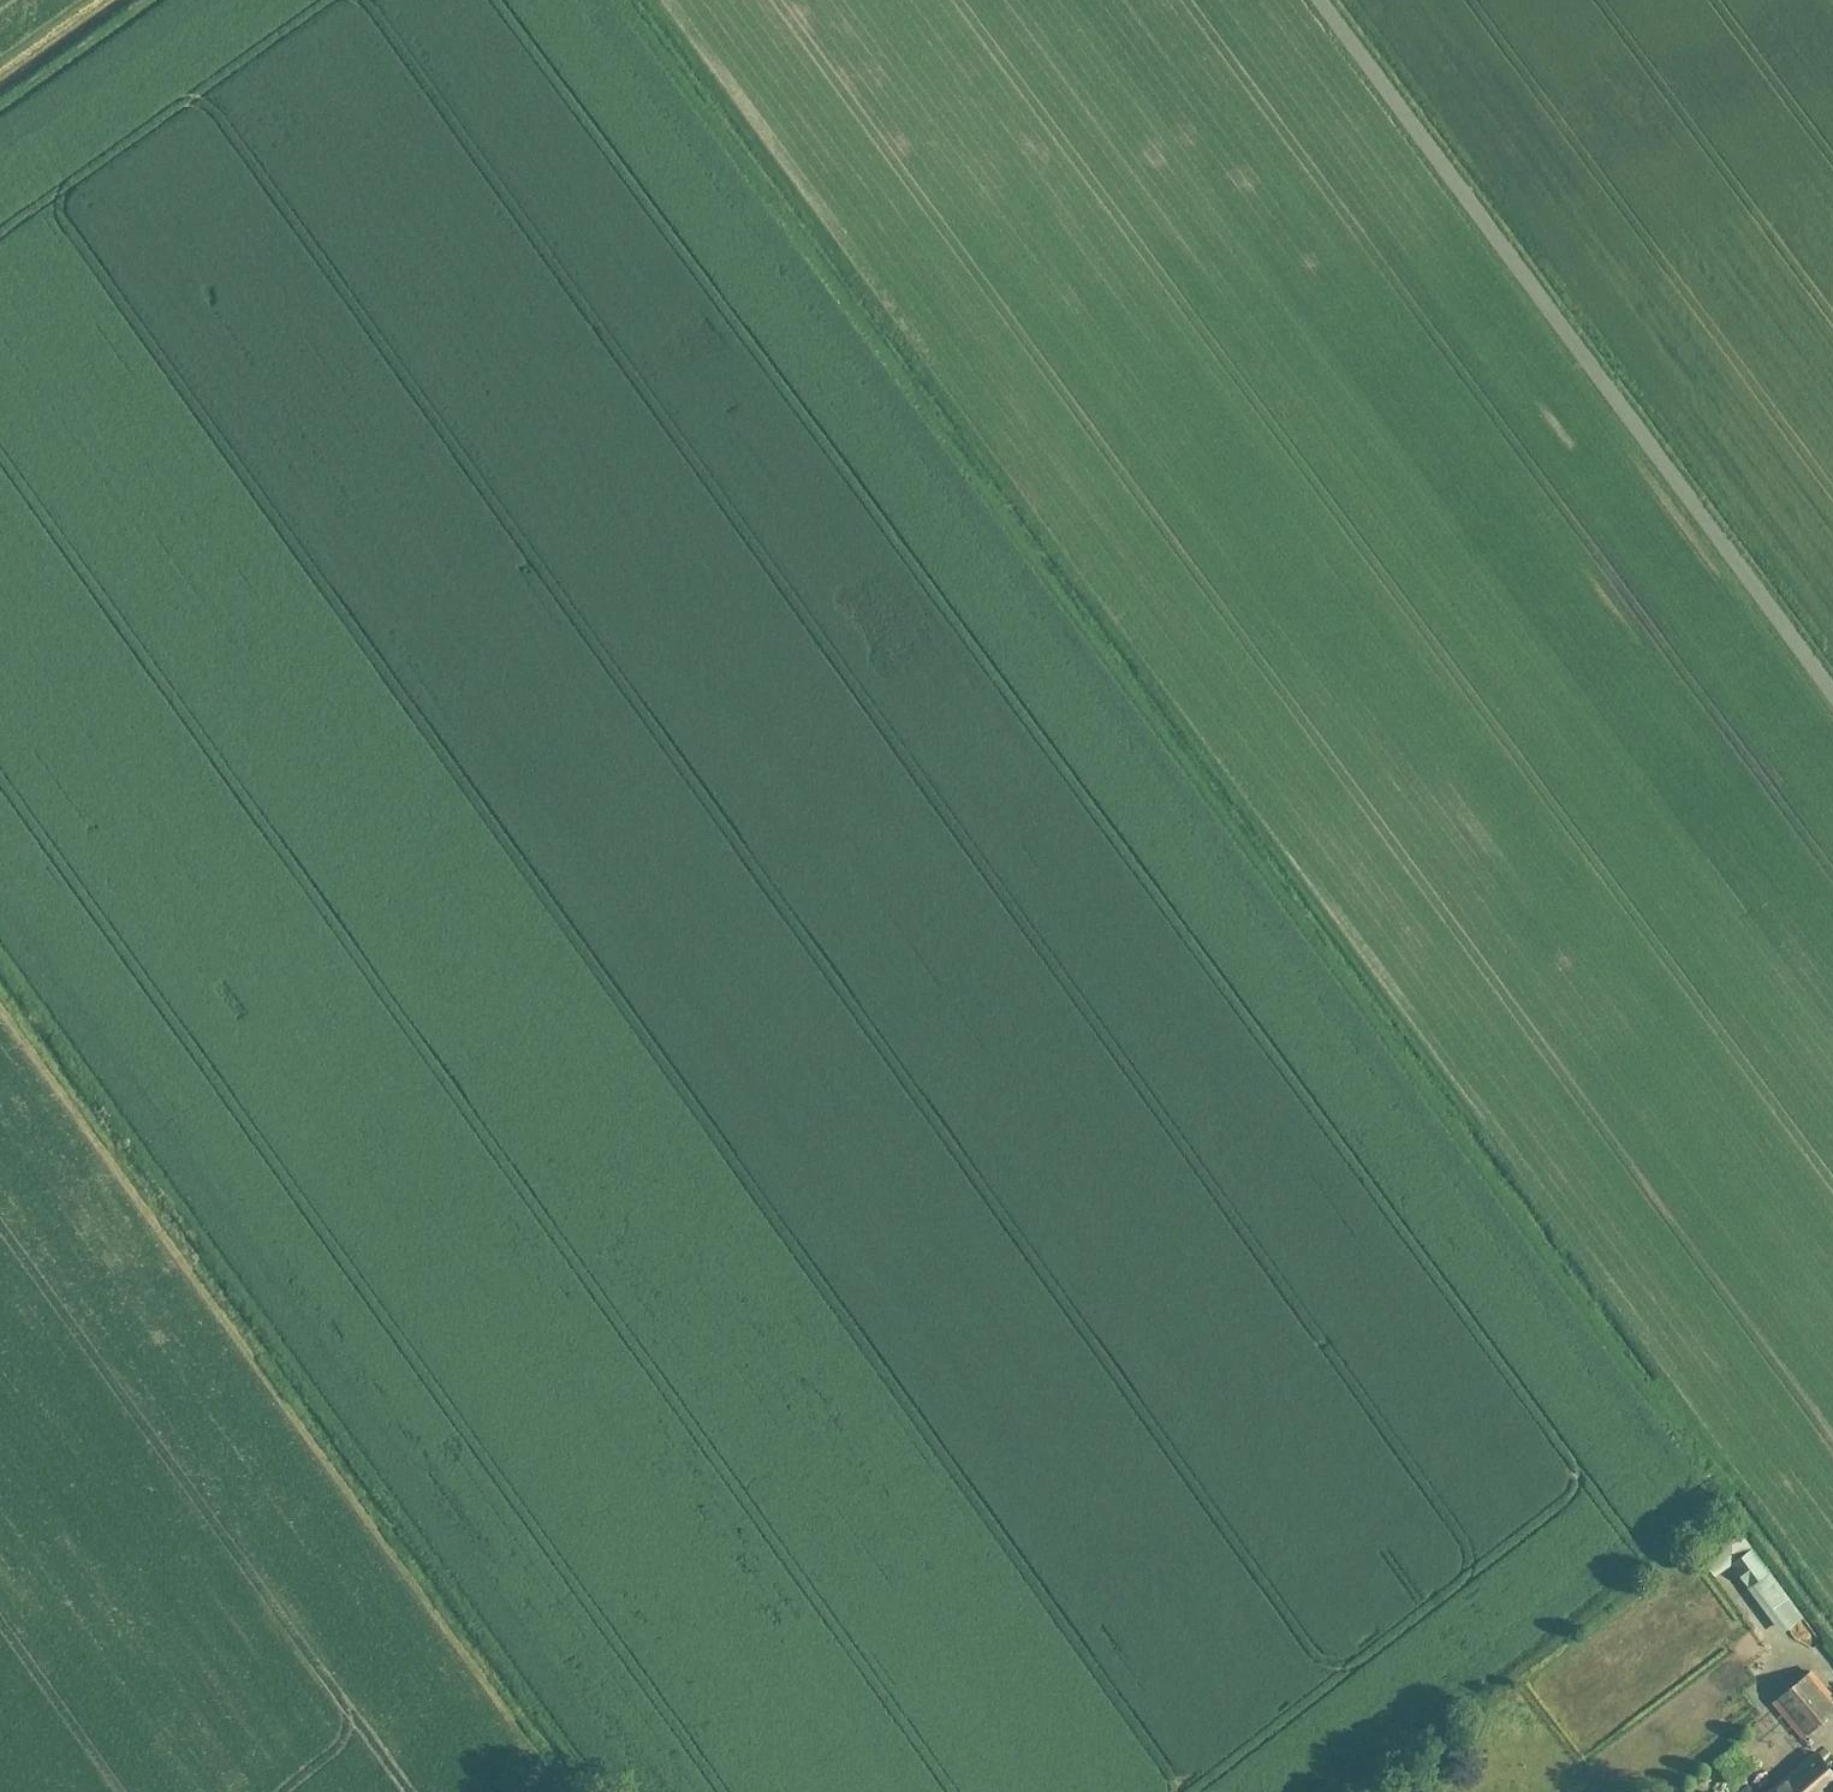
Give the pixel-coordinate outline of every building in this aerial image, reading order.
[(1729,1566),(1747,1590),(1769,1574),(1752,1550),(1729,1566)] [(1789,1618),(1801,1638),(1815,1629),(1802,1609),(1789,1618)] [(1811,1732),(1832,1713),(1832,1709),(1807,1677),(1783,1697),(1811,1732)] [(1817,1754),(1770,1791),(1832,1791),(1832,1773),(1817,1754)]
